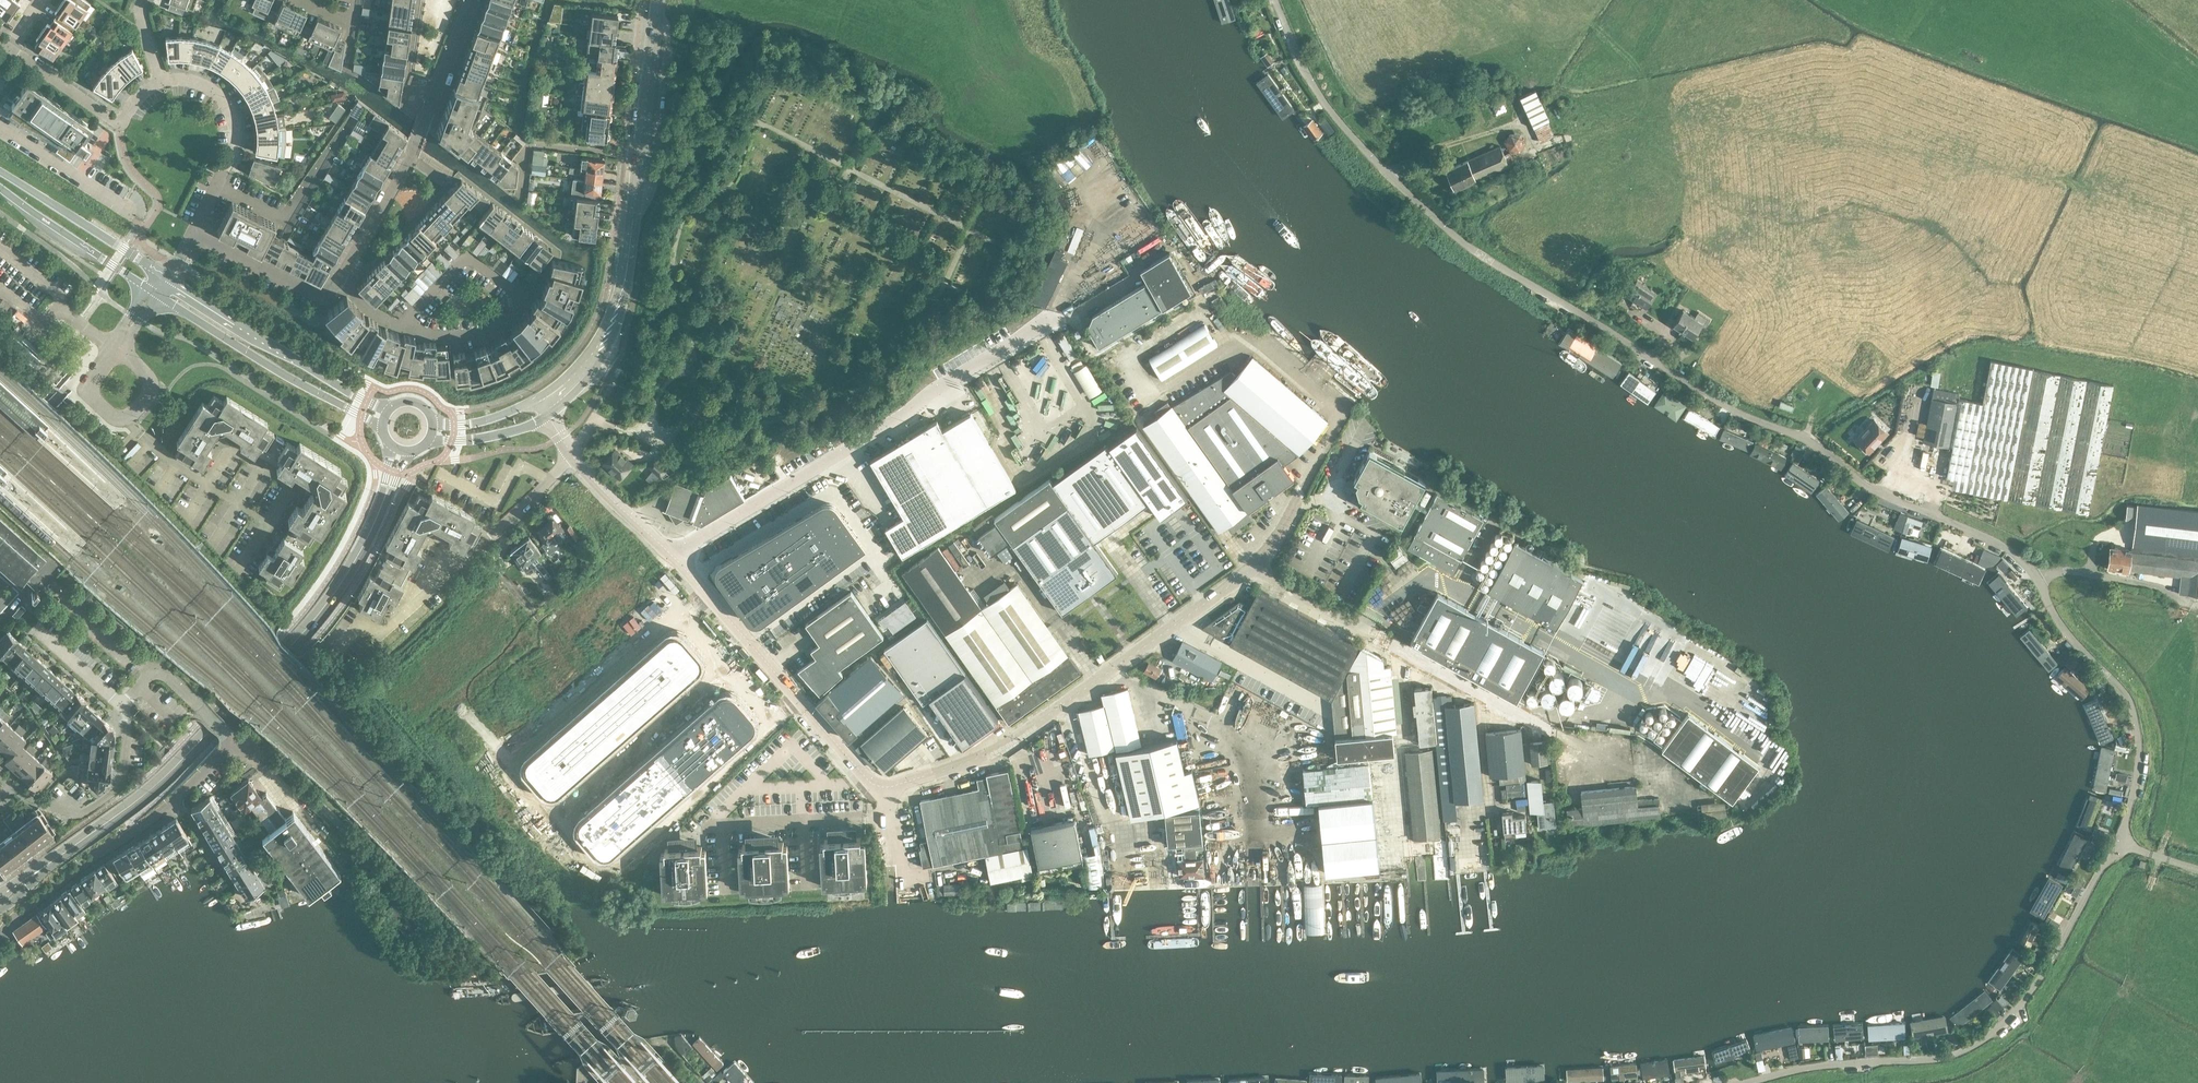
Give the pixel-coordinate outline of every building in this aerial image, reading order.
[(15,11),(18,7),(15,5),(19,0),(0,0),(0,1),(15,11)] [(60,3),(81,18),(91,4),(85,0),(63,0),(60,3)] [(168,2),(163,1),(163,2),(169,4),(167,11),(181,16),(184,9),(194,12),(194,11),(192,11),(196,0),(168,0),(168,2)] [(273,10),(267,8),(271,0),(247,0),(256,4),(252,13),(268,20),(273,10)] [(390,11),(412,15),(414,2),(399,0),(391,0),(390,11)] [(511,159),(512,160),(526,140),(487,111),(528,0),(487,0),(438,133),(496,178),(511,159)] [(1230,0),(1214,0),(1222,25),(1236,20),(1230,0)] [(15,11),(0,1),(0,22),(2,24),(6,18),(9,20),(15,11)] [(278,12),(273,10),(268,20),(285,28),(295,7),(283,1),(278,12)] [(81,18),(60,3),(54,12),(57,14),(53,19),(71,31),(81,18)] [(306,12),(295,7),(285,28),(302,35),(307,25),(302,23),(306,12)] [(377,9),(363,7),(362,14),(376,16),(377,9)] [(388,23),(410,27),(412,15),(390,11),(388,23)] [(592,12),(590,26),(616,29),(617,15),(592,12)] [(312,28),(307,25),(302,35),(319,43),(329,22),(317,17),(312,28)] [(47,22),(41,30),(62,45),(71,31),(53,19),(50,24),(47,22)] [(329,22),(319,43),(335,50),(328,65),(341,70),(346,43),(336,38),(341,27),(329,22)] [(388,23),(386,36),(408,39),(410,27),(388,23)] [(589,39),(614,42),(616,29),(590,26),(589,39)] [(52,59),(62,45),(41,30),(36,38),(38,40),(34,46),(52,59)] [(179,58),(179,36),(165,37),(168,59),(179,58)] [(179,58),(190,59),(193,37),(179,36),(179,58)] [(384,48),(406,52),(408,39),(386,36),(384,48)] [(206,40),(193,37),(190,59),(200,61),(210,65),(219,45),(206,40)] [(589,39),(587,55),(616,59),(617,42),(614,42),(589,39)] [(372,46),(357,44),(356,50),(371,53),(372,46)] [(210,65),(219,70),(231,51),(219,45),(210,65)] [(132,48),(120,56),(133,73),(142,67),(132,48)] [(384,48),(382,60),(405,64),(406,52),(384,48)] [(242,59),(231,51),(219,70),(228,76),(242,59)] [(1262,56),(1268,65),(1274,61),(1268,52),(1262,56)] [(585,68),(596,70),(614,72),(615,72),(616,59),(587,55),(585,68)] [(125,80),(133,73),(120,56),(110,65),(125,80)] [(228,76),(236,83),(251,68),(242,59),(228,76)] [(382,60),(380,72),(380,73),(403,76),(405,64),(382,60)] [(236,83),(242,91),(266,74),(263,70),(260,67),(257,63),(251,68),(236,83)] [(380,73),(380,72),(369,70),(370,65),(354,63),(353,70),(363,74),(399,102),(403,76),(380,73)] [(121,85),(125,80),(110,65),(104,71),(99,77),(93,86),(112,97),(117,89),(121,85)] [(585,68),(583,83),(612,86),(614,72),(596,70),(585,68)] [(242,91),(248,100),(273,86),(271,82),(268,78),(266,74),(242,91)] [(1268,76),(1257,83),(1283,120),(1295,111),(1268,76)] [(62,150),(69,155),(75,145),(85,152),(90,145),(84,140),(93,127),(28,82),(11,105),(14,107),(10,114),(20,121),(48,136),(64,147),(62,150)] [(611,99),(612,86),(583,83),(582,96),(611,99)] [(248,100),(252,110),(272,102),(279,100),(273,86),(248,100)] [(1549,120),(1535,89),(1519,97),(1533,127),(1549,120)] [(338,101),(351,98),(350,92),(337,94),(338,101)] [(580,109),(584,109),(609,112),(610,112),(611,99),(582,96),(580,109)] [(252,110),(255,120),(276,115),(272,102),(252,110)] [(343,109),(337,104),(328,117),(335,121),(343,109)] [(587,118),(587,123),(607,126),(609,112),(584,109),(583,117),(587,118)] [(368,125),(372,127),(382,133),(402,144),(406,137),(375,113),(368,125)] [(255,120),(256,130),(278,128),(276,115),(255,120)] [(1327,118),(1322,121),(1329,134),(1335,130),(1327,118)] [(1321,131),(1312,119),(1304,124),(1314,137),(1321,131)] [(607,126),(587,123),(585,137),(606,140),(607,126)] [(278,142),(278,128),(256,130),(256,141),(255,152),(276,156),(278,142)] [(366,137),(353,129),(349,135),(362,143),(366,137)] [(1522,152),(1528,138),(1510,131),(1505,145),(1522,152)] [(382,133),(376,143),(396,155),(402,144),(382,133)] [(356,153),(359,148),(346,140),(343,146),(356,153)] [(370,154),(390,166),(396,155),(376,143),(370,154)] [(1508,164),(1500,145),(1446,169),(1454,189),(1508,164)] [(370,154),(363,165),(383,176),(390,166),(370,154)] [(581,157),(580,168),(603,171),(604,159),(581,157)] [(281,166),(253,158),(250,166),(253,167),(251,173),(274,184),(277,186),(279,182),(283,171),(284,167),(281,166)] [(511,159),(496,178),(514,192),(518,164),(512,160),(511,159)] [(533,163),(532,174),(545,175),(546,164),(533,163)] [(357,175),(377,187),(383,176),(363,165),(357,175)] [(585,174),(585,179),(601,181),(603,171),(580,168),(580,173),(585,174)] [(337,185),(340,180),(327,172),(324,178),(337,185)] [(357,175),(351,186),(370,198),(377,187),(357,175)] [(601,181),(585,179),(573,178),(571,196),(596,199),(597,192),(600,192),(601,181)] [(453,188),(469,204),(474,199),(484,209),(490,201),(461,179),(453,188)] [(344,197),(364,208),(370,198),(351,186),(344,197)] [(461,213),(469,204),(453,188),(444,197),(461,213)] [(536,192),(529,191),(527,203),(535,204),(536,192)] [(596,199),(571,196),(569,196),(575,209),(598,212),(599,199),(596,199)] [(344,197),(338,207),(358,219),(364,208),(344,197)] [(452,222),(461,213),(444,197),(435,206),(452,222)] [(269,235),(275,224),(232,202),(217,231),(260,253),(269,235)] [(503,211),(492,203),(479,221),(489,229),(503,211)] [(443,231),(452,222),(435,206),(427,215),(443,231)] [(332,218),(351,230),(358,219),(338,207),(332,218)] [(575,209),(573,222),(596,225),(598,212),(575,209)] [(489,229),(499,237),(513,219),(503,211),(489,229)] [(435,240),(443,231),(427,215),(418,224),(435,240)] [(332,218),(325,229),(345,241),(351,230),(332,218)] [(499,237),(509,244),(522,226),(513,219),(499,237)] [(595,237),(596,225),(573,222),(572,235),(595,237)] [(426,249),(435,240),(418,224),(410,233),(426,249)] [(522,226),(509,244),(507,246),(517,254),(518,252),(532,234),(522,226)] [(319,240),(339,251),(345,241),(325,229),(319,240)] [(426,249),(410,233),(401,242),(418,258),(426,249)] [(528,259),(542,241),(532,234),(518,252),(528,259)] [(284,243),(269,235),(260,253),(275,260),(284,243)] [(481,239),(472,251),(477,255),(486,243),(481,239)] [(312,251),(315,252),(332,262),(339,251),(319,240),(312,251)] [(542,241),(528,259),(539,267),(552,249),(542,241)] [(418,258),(401,242),(393,251),(409,267),(418,258)] [(284,243),(275,260),(289,267),(298,250),(284,243)] [(448,244),(444,249),(455,259),(459,254),(448,244)] [(1055,248),(1054,250),(1031,299),(1045,306),(1067,261),(1060,257),(1062,251),(1055,248)] [(312,257),(298,250),(289,267),(304,275),(313,257),(312,257)] [(409,267),(393,251),(384,260),(401,276),(409,267)] [(1146,278),(1147,281),(1092,314),(1087,327),(1098,346),(1192,289),(1169,251),(1149,263),(1146,278)] [(313,257),(304,275),(320,283),(332,262),(315,252),(312,257),(313,257)] [(440,253),(435,258),(446,268),(451,263),(440,253)] [(401,276),(384,260),(375,269),(392,285),(401,276)] [(572,303),(569,301),(573,291),(577,292),(581,279),(578,278),(581,266),(560,262),(552,260),(549,271),(552,271),(550,277),(548,276),(545,283),(542,289),(544,290),(540,298),(538,297),(532,306),(534,308),(530,312),(528,311),(524,316),(511,328),(514,332),(515,332),(529,350),(530,350),(547,334),(550,336),(559,325),(556,323),(562,313),(565,315),(572,303)] [(442,272),(431,262),(427,267),(438,277),(442,272)] [(367,278),(383,294),(392,285),(375,269),(367,278)] [(375,303),(383,294),(367,278),(358,288),(375,303)] [(1214,279),(1198,290),(1201,294),(1217,283),(1214,279)] [(1637,279),(1627,294),(1645,306),(1655,292),(1637,279)] [(415,287),(408,293),(414,301),(421,295),(415,287)] [(413,343),(414,343),(415,337),(404,335),(403,337),(398,335),(398,333),(392,331),(385,328),(384,330),(376,325),(378,323),(368,317),(367,319),(362,315),(364,313),(359,309),(347,296),(326,313),(324,314),(341,332),(339,335),(350,344),(352,341),(361,347),(359,350),(372,357),(373,354),(384,359),(382,362),(396,366),(397,363),(408,366),(413,343)] [(1683,310),(1675,321),(1673,324),(1692,337),(1697,329),(1701,332),(1709,319),(1705,316),(1698,311),(1694,317),(1683,310)] [(1206,324),(1150,359),(1163,379),(1219,344),(1206,324)] [(1568,327),(1558,344),(1613,379),(1623,362),(1568,327)] [(515,332),(514,332),(506,338),(518,358),(519,361),(531,352),(530,350),(529,350),(515,332)] [(1077,356),(1064,335),(1057,339),(1071,360),(1077,356)] [(494,342),(495,344),(496,344),(507,365),(507,364),(518,358),(506,338),(505,336),(494,342)] [(422,368),(435,369),(435,345),(436,345),(436,343),(424,342),(423,345),(424,345),(422,368)] [(423,345),(414,343),(413,343),(408,366),(407,369),(422,371),(422,368),(424,345),(423,345)] [(495,344),(486,348),(494,370),(494,371),(495,373),(508,367),(507,364),(507,365),(496,344),(495,344)] [(447,345),(436,345),(435,345),(435,369),(435,371),(449,371),(449,369),(447,345)] [(486,348),(485,346),(474,350),(475,352),(482,375),(494,371),(494,370),(486,348)] [(465,355),(465,352),(453,354),(454,368),(455,380),(468,379),(469,379),(465,355)] [(475,352),(465,355),(469,379),(468,379),(469,380),(483,377),(482,375),(475,352)] [(1230,370),(1171,406),(1245,511),(1251,507),(1294,477),(1279,456),(1292,447),(1299,453),(1301,450),(1303,451),(1305,448),(1303,447),(1327,419),(1252,356),(1236,375),(1230,370)] [(1035,368),(1041,373),(1049,362),(1043,357),(1035,368)] [(1981,402),(1957,398),(1948,446),(1951,446),(1945,477),(1966,481),(1964,489),(2006,498),(2087,514),(2113,385),(1989,360),(1981,402)] [(1080,363),(1074,365),(1089,396),(1102,390),(1089,362),(1081,365),(1080,363)] [(1627,371),(1619,383),(1647,402),(1655,390),(1627,371)] [(1948,446),(1957,398),(1958,393),(1932,388),(1922,441),(1948,446)] [(1687,406),(1665,391),(1655,406),(1677,421),(1687,406)] [(182,446),(176,456),(190,465),(193,460),(203,466),(212,452),(207,449),(218,431),(226,429),(243,441),(240,446),(254,454),(255,453),(278,467),(277,469),(291,477),(294,472),(312,484),(313,491),(303,507),(297,506),(288,520),(293,523),(273,556),(268,553),(259,567),(269,573),(266,578),(280,587),(286,577),(291,580),(304,559),(299,556),(303,549),(302,548),(303,546),(305,547),(307,543),(306,542),(307,539),(309,540),(315,530),(320,533),(346,493),(341,490),(347,480),(337,473),(340,468),(300,443),(296,448),(286,441),(285,443),(283,441),(284,440),(277,435),(276,437),(273,435),(274,434),(264,427),(267,422),(226,397),(223,402),(214,395),(208,405),(203,402),(177,443),(182,446)] [(1167,400),(1154,410),(1158,415),(1144,425),(1218,530),(1226,524),(1231,530),(1249,517),(1245,511),(1171,406),(1167,400)] [(1720,427),(1690,409),(1684,420),(1714,437),(1720,427)] [(885,527),(903,556),(921,545),(987,505),(1016,488),(970,413),(942,429),(937,420),(870,460),(904,516),(885,527)] [(1873,419),(1855,439),(1868,452),(1887,432),(1873,419)] [(1161,517),(1188,498),(1135,425),(1108,444),(1108,443),(1052,483),(1049,478),(994,517),(992,515),(974,528),(980,537),(992,554),(1011,540),(1063,613),(1118,573),(1094,541),(1150,501),(1161,517)] [(1754,442),(1724,429),(1719,439),(1749,452),(1754,442)] [(1787,458),(1755,443),(1750,455),(1782,470),(1787,458)] [(615,449),(604,463),(620,477),(632,463),(615,449)] [(1361,496),(1359,501),(1401,524),(1412,505),(1427,513),(1409,545),(1423,554),(1454,572),(1483,519),(1437,493),(1428,509),(1414,501),(1425,481),(1369,451),(1353,479),(1357,481),(1355,485),(1356,487),(1354,488),(1355,493),(1358,492),(1359,495),(1361,496)] [(654,458),(648,464),(662,475),(667,469),(672,463),(660,453),(655,459),(654,458)] [(1793,461),(1784,475),(1811,493),(1820,480),(1793,461)] [(676,482),(674,487),(666,510),(663,509),(662,510),(669,512),(676,523),(684,518),(688,519),(690,516),(694,517),(693,521),(702,524),(745,498),(730,474),(706,489),(704,493),(699,491),(699,490),(676,482)] [(1827,485),(1815,494),(1838,521),(1849,511),(1827,485)] [(419,494),(416,498),(413,504),(408,501),(386,544),(391,547),(385,557),(387,558),(386,561),(384,560),(382,564),(384,565),(382,567),(380,567),(375,577),(370,574),(358,596),(364,599),(360,606),(380,616),(390,597),(395,600),(403,585),(401,584),(412,564),(413,565),(421,550),(416,547),(425,530),(428,532),(433,530),(435,527),(452,536),(449,542),(464,549),(469,539),(474,542),(482,527),(472,522),(474,516),(432,494),(429,499),(419,494)] [(718,570),(717,572),(718,574),(718,577),(719,578),(747,617),(748,619),(750,620),(752,621),(754,622),(756,622),(758,622),(760,621),(762,620),(865,546),(837,507),(836,506),(834,504),(832,503),(830,503),(827,503),(825,503),(823,504),(723,563),(721,564),(719,566),(718,568),(718,570)] [(2136,505),(2136,506),(2127,505),(2125,519),(2135,520),(2132,550),(2110,547),(2107,567),(2180,577),(2179,593),(2197,596),(2197,511),(2136,505)] [(1902,532),(1908,515),(1900,512),(1893,528),(1902,532)] [(1922,521),(1907,516),(1902,531),(1910,534),(1913,526),(1920,529),(1922,521)] [(1854,517),(1850,528),(1890,546),(1895,535),(1854,517)] [(553,518),(546,524),(557,539),(562,536),(565,541),(569,538),(573,544),(580,539),(578,536),(570,525),(564,529),(559,523),(558,524),(553,518)] [(18,583),(20,584),(23,583),(25,581),(40,594),(64,569),(58,563),(63,558),(57,552),(52,558),(45,551),(40,557),(0,521),(0,567),(18,583)] [(542,544),(548,553),(561,544),(557,539),(546,524),(538,530),(542,535),(541,536),(545,542),(542,544)] [(1506,537),(1506,534),(1504,532),(1502,531),(1500,530),(1498,531),(1496,532),(1494,535),(1493,536),(1494,539),(1495,541),(1497,543),(1500,543),(1502,543),(1504,542),(1506,539),(1506,537)] [(1933,546),(1903,535),(1897,551),(1928,562),(1933,546)] [(529,537),(520,544),(538,567),(542,563),(537,556),(541,553),(529,537)] [(1582,580),(1522,547),(1514,543),(1488,591),(1555,628),(1582,580)] [(513,555),(509,558),(513,563),(517,560),(526,572),(530,573),(536,568),(538,570),(539,569),(538,567),(520,544),(510,551),(513,555)] [(1497,553),(1496,550),(1495,548),(1493,547),(1491,546),(1489,547),(1487,548),(1485,550),(1485,552),(1485,555),(1486,557),(1488,558),(1490,559),(1492,559),(1495,557),(1496,555),(1497,553)] [(1080,672),(1077,668),(1058,641),(1017,583),(981,609),(938,547),(902,572),(1009,723),(1080,672)] [(1389,555),(1397,566),(1408,559),(1400,547),(1389,555)] [(1986,569),(1941,548),(1934,565),(1979,585),(1986,569)] [(2000,556),(1984,549),(1978,562),(1984,566),(1992,564),(2000,556)] [(1488,570),(1488,569),(1487,566),(1485,564),(1483,563),(1480,562),(1477,563),(1476,565),(1474,567),(1474,570),(1474,572),(1476,574),(1479,576),(1480,576),(1483,576),(1485,575),(1487,572),(1488,570)] [(542,564),(538,567),(546,577),(550,574),(542,564)] [(1997,570),(1988,578),(2018,615),(2028,607),(1998,571),(1997,570)] [(1360,644),(1359,643),(1259,588),(1249,607),(1239,601),(1212,621),(1207,630),(1331,699),(1360,644)] [(839,668),(879,640),(884,636),(851,591),(806,623),(820,643),(811,649),(817,656),(799,669),(821,694),(843,674),(839,668)] [(1409,642),(1448,663),(1516,700),(1516,699),(1543,651),(1474,614),(1437,592),(1428,607),(1420,602),(1417,608),(1425,613),(1409,642)] [(903,602),(879,620),(884,627),(886,626),(891,633),(913,618),(903,602)] [(21,605),(12,614),(17,619),(26,609),(21,605)] [(928,619),(885,650),(923,704),(930,699),(963,745),(999,720),(987,704),(928,619)] [(1647,632),(1641,628),(1620,669),(1637,678),(1659,636),(1653,633),(1656,628),(1651,625),(1647,632)] [(17,639),(18,638),(8,629),(0,638),(0,651),(3,654),(17,639)] [(676,629),(521,766),(551,800),(706,664),(676,629)] [(2031,629),(2022,635),(2051,670),(2059,664),(2031,629)] [(3,654),(13,663),(27,648),(17,639),(3,654)] [(1183,641),(1180,646),(1173,659),(1211,680),(1221,662),(1183,641)] [(1397,731),(1393,698),(1390,665),(1384,665),(1383,658),(1361,646),(1332,699),(1338,757),(1395,752),(1393,732),(1397,731)] [(13,663),(23,672),(37,656),(27,648),(13,663)] [(2070,656),(2066,651),(2058,658),(2062,663),(2070,656)] [(1716,666),(1693,652),(1687,661),(1681,657),(1677,664),(1685,669),(1685,670),(1706,683),(1716,666)] [(47,665),(37,656),(23,672),(33,681),(47,665)] [(871,656),(817,703),(839,728),(845,734),(849,739),(858,732),(879,714),(903,693),(879,665),(871,656)] [(2076,661),(2073,657),(2066,662),(2071,667),(2076,661)] [(1145,670),(1155,676),(1159,668),(1149,662),(1145,670)] [(33,681),(42,689),(56,674),(47,665),(33,681)] [(2067,666),(2058,677),(2083,698),(2093,688),(2067,666)] [(1562,679),(1562,676),(1560,674),(1558,673),(1556,672),(1552,672),(1550,674),(1549,676),(1548,679),(1548,682),(1550,684),(1552,686),(1555,686),(1557,686),(1560,684),(1561,682),(1562,679)] [(66,683),(56,674),(42,689),(52,698),(66,683)] [(904,678),(900,681),(906,691),(910,689),(904,678)] [(1580,685),(1579,682),(1578,680),(1575,678),(1573,678),(1571,678),(1568,680),(1566,682),(1566,684),(1566,687),(1567,690),(1569,691),(1572,692),(1575,692),(1578,690),(1579,688),(1580,685)] [(52,698),(62,707),(76,691),(75,691),(66,683),(52,698)] [(1451,704),(1451,696),(1431,697),(1430,686),(1413,688),(1415,702),(1412,702),(1413,713),(1416,713),(1419,743),(1436,742),(1443,820),(1456,818),(1455,801),(1483,799),(1473,702),(1451,704)] [(1554,693),(1553,690),(1552,688),(1549,686),(1546,686),(1544,687),(1541,688),(1540,690),(1540,693),(1540,696),(1542,698),(1544,700),(1547,700),(1549,700),(1552,698),(1554,696),(1554,693)] [(1104,705),(1078,711),(1089,754),(1115,748),(1115,750),(1141,743),(1127,688),(1102,695),(1104,705)] [(729,690),(574,826),(605,861),(760,724),(729,690)] [(86,700),(76,691),(62,707),(71,715),(72,716),(84,702),(86,700)] [(1572,701),(1572,700),(1572,698),(1570,695),(1568,694),(1565,693),(1563,693),(1560,695),(1558,698),(1558,700),(1558,703),(1560,705),(1562,707),(1564,707),(1567,707),(1569,706),(1571,703),(1572,701)] [(2098,696),(2086,701),(2105,747),(2117,742),(2098,696)] [(70,717),(79,726),(94,710),(84,702),(72,716),(71,715),(70,717)] [(885,772),(928,734),(904,706),(860,744),(861,744),(856,748),(873,768),(878,764),(879,765),(885,772)] [(104,719),(94,710),(79,726),(89,735),(93,731),(104,719)] [(10,725),(5,720),(10,716),(7,713),(0,720),(0,735),(10,725)] [(1687,713),(1662,748),(1733,800),(1759,764),(1687,713)] [(97,736),(96,741),(113,743),(115,731),(113,728),(104,719),(93,731),(96,734),(97,736)] [(0,735),(0,747),(2,749),(22,727),(19,724),(14,729),(10,725),(0,735)] [(53,725),(48,730),(54,735),(56,733),(58,730),(53,725)] [(2,749),(10,755),(21,744),(26,739),(21,735),(25,730),(22,727),(2,749)] [(1524,772),(1520,728),(1485,732),(1490,776),(1524,772)] [(60,737),(56,733),(54,735),(52,737),(55,742),(60,737)] [(1131,817),(1200,801),(1192,768),(1185,770),(1177,737),(1116,752),(1131,817)] [(113,743),(96,741),(91,740),(90,753),(111,756),(113,743)] [(1547,762),(1544,740),(1529,742),(1532,764),(1547,762)] [(5,760),(13,768),(33,746),(30,743),(25,747),(21,744),(10,755),(5,760)] [(36,748),(33,746),(13,768),(21,775),(37,758),(32,753),(36,748)] [(2115,750),(2101,747),(2094,790),(2107,792),(2115,750)] [(1439,836),(1431,749),(1405,752),(1413,838),(1439,836)] [(90,753),(88,766),(111,769),(111,768),(110,768),(111,756),(90,753)] [(21,775),(29,782),(49,760),(45,757),(41,762),(37,758),(21,775)] [(29,782),(37,789),(52,772),(47,767),(52,763),(49,760),(29,782)] [(70,765),(77,776),(79,765),(72,764),(70,765)] [(111,769),(88,766),(87,776),(91,777),(90,785),(104,786),(105,778),(109,779),(111,769)] [(923,867),(934,865),(985,854),(991,882),(1033,873),(1025,837),(1022,837),(1008,769),(986,774),(987,777),(977,779),(979,788),(921,800),(929,841),(920,842),(922,849),(919,849),(923,867)] [(68,776),(63,781),(69,787),(74,781),(68,776)] [(249,779),(231,792),(244,810),(251,805),(270,830),(262,836),(308,896),(320,887),(323,891),(330,885),(327,881),(339,872),(293,811),(285,818),(266,793),(262,797),(249,779)] [(1555,826),(1553,801),(1543,802),(1541,779),(1527,781),(1530,811),(1537,811),(1538,827),(1555,826)] [(1608,788),(1559,793),(1562,826),(1676,815),(1673,782),(1614,788),(1614,787),(1613,786),(1612,785),(1611,785),(1610,785),(1609,785),(1609,786),(1608,786),(1608,787),(1608,788)] [(2092,792),(2078,826),(2092,832),(2106,797),(2092,792)] [(2123,795),(2115,794),(2114,800),(2122,802),(2123,795)] [(191,809),(198,821),(219,808),(212,795),(191,809)] [(219,801),(222,806),(226,804),(229,802),(226,797),(219,801)] [(1379,867),(1372,798),(1318,803),(1324,872),(1379,867)] [(1725,800),(1703,803),(1705,816),(1727,813),(1725,800)] [(222,806),(219,808),(198,821),(203,828),(206,834),(228,821),(221,810),(228,806),(226,804),(222,806)] [(36,844),(53,831),(47,823),(49,822),(37,806),(31,811),(35,816),(25,824),(21,818),(15,824),(18,829),(9,836),(5,831),(0,835),(0,839),(2,841),(0,843),(0,872),(36,844)] [(1179,876),(1204,874),(1203,859),(1196,859),(1195,850),(1203,849),(1200,810),(1165,812),(1167,845),(1183,844),(1184,860),(1178,860),(1179,876)] [(1513,830),(1526,829),(1525,815),(1512,816),(1512,811),(1502,812),(1504,837),(1505,837),(1514,836),(1513,830)] [(163,826),(175,845),(188,837),(176,818),(163,826)] [(1084,863),(1075,819),(1030,828),(1040,872),(1084,863)] [(214,847),(236,833),(228,821),(206,834),(214,847)] [(163,826),(151,834),(162,852),(175,845),(163,826)] [(214,847),(222,859),(244,845),(243,845),(240,847),(235,839),(238,837),(236,833),(214,847)] [(2076,833),(2060,865),(2072,871),(2088,839),(2076,833)] [(162,852),(151,834),(138,842),(151,862),(164,855),(162,852)] [(823,884),(827,884),(827,888),(864,886),(864,882),(868,881),(865,841),(861,841),(861,837),(849,838),(849,834),(836,835),(836,838),(824,839),(825,843),(821,843),(823,884)] [(2099,845),(2102,839),(2094,835),(2091,841),(2099,845)] [(786,890),(786,886),(790,886),(788,845),(784,845),(784,841),(772,842),(772,838),(755,839),(755,843),(743,843),(743,847),(739,848),(741,888),(745,888),(745,892),(786,890)] [(126,850),(137,868),(139,870),(151,862),(138,842),(126,850)] [(664,893),(668,893),(668,897),(705,894),(705,890),(709,890),(706,849),(702,850),(702,846),(690,847),(690,843),(677,844),(677,847),(665,848),(665,852),(661,852),(664,893)] [(222,859),(229,872),(252,858),(244,845),(222,859)] [(124,876),(137,868),(126,850),(126,849),(106,862),(112,871),(118,867),(124,876)] [(1100,852),(1084,854),(1088,887),(1105,885),(1100,852)] [(234,878),(238,884),(260,870),(252,858),(229,872),(230,872),(234,878)] [(275,861),(260,870),(238,884),(245,897),(264,886),(264,885),(270,881),(266,875),(277,867),(275,861)] [(94,870),(87,875),(98,890),(105,885),(107,888),(117,881),(104,863),(94,870)] [(98,890),(87,875),(71,887),(78,897),(78,896),(81,900),(90,894),(91,895),(98,890)] [(2049,875),(2029,910),(2042,917),(2062,883),(2049,875)] [(964,893),(963,883),(944,884),(944,894),(964,893)] [(85,912),(69,888),(60,895),(76,918),(85,912)] [(77,919),(76,918),(60,895),(50,903),(66,926),(77,919)] [(1064,899),(1006,901),(1006,912),(1064,911),(1064,899)] [(50,938),(66,926),(50,903),(46,906),(38,912),(50,928),(46,931),(50,938)] [(45,926),(36,914),(13,930),(21,943),(45,926)] [(2056,929),(2060,922),(2052,918),(2048,925),(2056,929)] [(2029,919),(2018,942),(2030,948),(2042,925),(2029,919)] [(2017,948),(1988,986),(1998,993),(2027,955),(2017,948)] [(1985,990),(1950,1018),(1958,1028),(1993,1001),(1985,990)] [(2002,994),(1998,998),(2003,1005),(2008,1003),(2009,1001),(2002,994)] [(1996,999),(1991,1003),(1998,1011),(2003,1007),(1996,999)] [(629,1004),(623,1005),(622,1006),(622,1008),(620,1011),(624,1016),(630,1015),(633,1009),(629,1004)] [(1946,1016),(1910,1022),(1913,1038),(1949,1032),(1946,1016)] [(1829,1025),(1798,1027),(1799,1042),(1829,1041),(1829,1025)] [(1907,1025),(1868,1027),(1869,1041),(1908,1038),(1907,1025)] [(1792,1027),(1753,1035),(1757,1051),(1796,1043),(1792,1027)] [(1862,1027),(1833,1029),(1834,1042),(1863,1040),(1862,1027)] [(1957,1038),(1955,1032),(1948,1034),(1950,1041),(1957,1038)] [(674,1044),(681,1053),(690,1046),(681,1035),(673,1036),(674,1044)] [(717,1071),(725,1064),(701,1038),(693,1044),(717,1071)] [(1746,1040),(1711,1053),(1715,1065),(1750,1052),(1746,1040)] [(1797,1048),(1790,1049),(1790,1060),(1798,1059),(1797,1048)] [(1705,1054),(1673,1059),(1675,1072),(1707,1067),(1705,1054)] [(1668,1059),(1640,1063),(1643,1079),(1670,1075),(1668,1059)] [(754,1082),(735,1062),(723,1074),(732,1082),(754,1082)] [(1637,1064),(1610,1066),(1611,1079),(1638,1077),(1637,1064)] [(1505,1067),(1506,1082),(1521,1082),(1545,1082),(1544,1065),(1505,1067)] [(1603,1067),(1559,1069),(1560,1082),(1604,1080),(1603,1067)] [(1436,1070),(1437,1082),(1487,1082),(1487,1069),(1436,1070)] [(721,1071),(708,1082),(709,1082),(716,1082),(725,1075),(721,1071)] [(1374,1078),(1375,1082),(1422,1082),(1421,1073),(1374,1078)] [(710,1074),(705,1078),(708,1082),(713,1077),(710,1074)] [(1344,1074),(1343,1082),(1369,1082),(1369,1075),(1344,1074)] [(1310,1075),(1309,1082),(1341,1082),(1342,1076),(1310,1075)]
